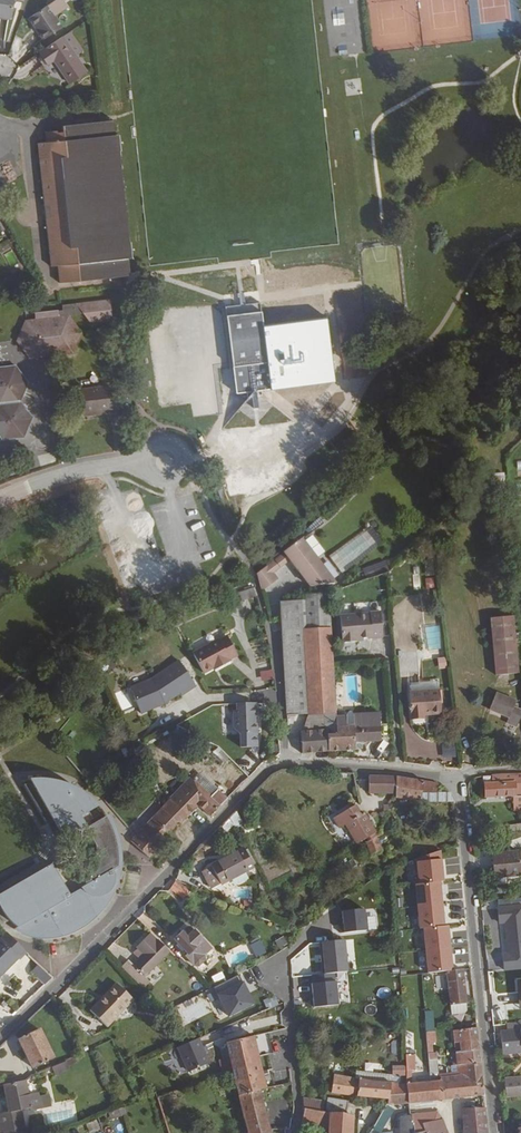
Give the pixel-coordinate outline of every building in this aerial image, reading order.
[(12,18),(14,0),(0,0),(0,17),(12,18)] [(47,5),(29,18),(43,40),(62,27),(47,5)] [(45,49),(39,53),(47,65),(53,61),(69,84),(87,72),(63,36),(45,48),(45,49)] [(77,105),(87,105),(87,91),(77,91),(77,105)] [(62,95),(61,106),(72,107),(73,96),(62,95)] [(57,266),(59,283),(121,276),(130,276),(128,258),(132,258),(119,134),(115,135),(113,120),(61,126),(62,132),(57,132),(57,131),(45,132),(46,142),(37,143),(50,267),(57,266)] [(15,180),(6,166),(0,170),(0,189),(15,180)] [(14,239),(9,242),(13,249),(18,245),(14,239)] [(13,250),(4,253),(10,268),(19,264),(13,250)] [(82,333),(69,315),(83,313),(89,323),(112,320),(110,299),(76,303),(62,305),(62,310),(49,312),(49,311),(43,312),(44,318),(35,319),(25,320),(16,340),(30,358),(73,353),(82,333)] [(228,314),(236,392),(245,391),(247,409),(261,408),(260,389),(271,387),(263,310),(228,314)] [(28,383),(15,365),(0,367),(0,436),(2,439),(23,436),(32,417),(20,401),(28,383)] [(79,388),(83,413),(84,413),(110,410),(110,413),(119,411),(116,392),(108,393),(107,385),(79,388)] [(504,474),(492,475),(495,497),(506,496),(504,474)] [(340,571),(376,543),(366,531),(330,558),(340,571)] [(273,573),(290,560),(310,587),(335,583),(302,539),(256,573),(261,590),(277,578),(273,573)] [(385,562),(374,566),(378,576),(389,572),(385,562)] [(374,566),(363,570),(367,580),(378,576),(374,566)] [(241,600),(257,596),(254,588),(239,593),(241,600)] [(280,602),(287,715),(308,715),(335,713),(333,665),(329,593),(303,595),(304,600),(280,602)] [(339,616),(340,620),(342,640),(342,643),(356,642),(356,639),(382,637),(380,612),(369,613),(369,614),(339,616)] [(513,616),(490,618),(495,675),(518,673),(513,616)] [(226,636),(193,653),(204,673),(213,668),(214,670),(230,661),(230,660),(237,656),(226,636)] [(130,687),(141,714),(155,708),(154,706),(165,701),(166,703),(180,693),(181,695),(196,686),(179,660),(151,679),(130,687)] [(273,670),(261,671),(262,681),(274,680),(273,670)] [(408,693),(411,720),(423,719),(423,715),(423,712),(441,710),(439,690),(408,693)] [(496,694),(490,709),(508,717),(509,717),(513,708),(515,701),(496,694)] [(240,734),(240,747),(258,746),(257,702),(236,703),(236,710),(233,710),(233,728),(240,734)] [(513,708),(509,717),(508,717),(506,723),(517,727),(520,716),(520,711),(513,708)] [(308,715),(300,732),(328,730),(328,735),(336,734),(335,716),(335,713),(308,715)] [(352,715),(346,716),(346,725),(353,725),(353,726),(380,725),(379,713),(352,714),(352,715)] [(328,735),(329,751),(355,750),(355,742),(380,740),(380,725),(353,726),(353,725),(346,725),(346,716),(335,716),(336,734),(328,735)] [(47,735),(40,727),(31,735),(39,743),(47,735)] [(300,732),(302,753),(329,751),(328,735),(328,730),(300,732)] [(444,764),(457,762),(455,743),(442,745),(444,764)] [(223,763),(229,757),(218,747),(212,753),(223,763)] [(484,784),(485,796),(516,795),(516,797),(520,796),(520,773),(502,774),(492,775),(492,784),(484,784)] [(200,774),(194,780),(210,796),(216,791),(200,774)] [(369,793),(396,794),(395,793),(396,777),(369,776),(369,793)] [(191,777),(161,808),(178,825),(198,804),(211,816),(220,805),(220,806),(227,799),(217,790),(216,791),(210,796),(194,780),(191,777)] [(453,801),(450,793),(437,793),(439,784),(423,781),(396,777),(395,793),(396,794),(396,798),(420,801),(453,801)] [(31,933),(46,933),(61,931),(75,926),(88,918),(99,908),(108,896),(115,882),(118,868),(119,853),(117,838),(111,824),(104,811),(85,819),(79,808),(93,800),(81,791),(68,785),(53,781),(38,780),(32,781),(65,837),(70,835),(77,834),(83,836),(87,841),(90,846),(90,853),(88,859),(84,863),(80,869),(78,876),(79,883),(81,886),(69,893),(51,863),(0,893),(0,905),(6,915),(14,924),(12,925),(22,930),(31,933)] [(144,783),(135,790),(147,810),(154,802),(144,783)] [(355,806),(334,818),(339,828),(345,825),(356,843),(375,832),(363,812),(360,814),(355,806)] [(161,808),(131,841),(148,857),(178,825),(161,808)] [(229,817),(221,826),(226,831),(233,825),(229,817)] [(376,837),(365,843),(369,855),(381,849),(376,837)] [(212,867),(203,872),(211,888),(220,883),(221,884),(254,866),(244,848),(211,866),(212,867)] [(519,851),(492,854),(494,878),(520,875),(520,873),(519,851)] [(184,899),(190,891),(175,881),(170,889),(184,899)] [(498,917),(504,917),(504,923),(507,950),(520,948),(520,905),(497,907),(498,917)] [(191,928),(184,934),(187,937),(194,930),(191,928)] [(182,932),(174,939),(187,954),(185,956),(194,965),(199,966),(204,960),(204,956),(211,949),(194,930),(187,937),(184,934),(182,932)] [(128,960),(122,967),(143,988),(149,982),(145,977),(170,952),(150,932),(136,947),(138,949),(143,954),(138,959),(133,964),(128,960)] [(253,943),(259,939),(256,935),(250,940),(253,943)] [(279,948),(288,945),(284,937),(276,940),(279,948)] [(18,958),(0,939),(0,976),(18,958)] [(133,953),(138,959),(143,954),(138,949),(133,953)] [(45,985),(52,977),(37,964),(30,973),(45,985)] [(462,969),(446,972),(451,1015),(465,1013),(467,1010),(462,969)] [(211,978),(217,985),(226,977),(220,971),(211,978)] [(348,1006),(347,973),(313,974),(314,1007),(348,1006)] [(7,995),(11,986),(4,982),(0,990),(0,991),(7,995)] [(116,983),(90,1011),(107,1027),(133,1000),(116,983)] [(260,988),(241,997),(249,1017),(269,1008),(260,988)] [(425,1011),(426,1031),(435,1031),(434,1011),(425,1011)] [(25,1036),(39,1029),(32,1016),(20,1028),(25,1036)] [(442,1081),(444,1099),(483,1095),(476,1028),(453,1030),(454,1042),(459,1042),(460,1051),(455,1052),(457,1076),(442,1078),(442,1081)] [(25,1036),(18,1039),(33,1069),(53,1058),(39,1029),(25,1036)] [(500,1032),(502,1054),(520,1052),(520,1030),(500,1032)] [(435,1031),(426,1032),(427,1043),(432,1043),(436,1043),(435,1031)] [(254,1036),(226,1043),(232,1067),(239,1096),(260,1090),(267,1088),(254,1036)] [(198,1039),(178,1047),(188,1071),(208,1063),(198,1039)] [(428,1053),(430,1082),(439,1081),(437,1052),(433,1053),(428,1053)] [(444,1099),(442,1081),(439,1081),(430,1082),(411,1084),(411,1071),(415,1071),(414,1055),(405,1055),(406,1084),(408,1102),(408,1104),(444,1099)] [(74,1058),(65,1062),(67,1067),(76,1063),(74,1058)] [(65,1062),(52,1067),(55,1075),(68,1069),(67,1067),(65,1062)] [(392,1066),(392,1076),(405,1075),(405,1066),(392,1066)] [(334,1075),(331,1092),(357,1096),(388,1099),(390,1083),(391,1075),(356,1071),(355,1078),(334,1075)] [(504,1077),(506,1097),(520,1096),(520,1076),(504,1077)] [(4,1085),(9,1112),(0,1114),(0,1128),(1,1132),(5,1132),(24,1128),(21,1110),(30,1108),(40,1106),(38,1096),(28,1098),(24,1080),(4,1085)] [(386,1104),(373,1127),(377,1129),(381,1129),(383,1125),(384,1126),(395,1104),(408,1102),(406,1084),(390,1083),(388,1099),(388,1104),(386,1104)] [(239,1096),(248,1132),(253,1132),(270,1130),(270,1129),(260,1090),(239,1096)] [(51,1107),(48,1094),(38,1096),(40,1106),(40,1109),(51,1107)] [(303,1098),(303,1109),(324,1112),(325,1102),(303,1098)] [(328,1099),(326,1112),(329,1113),(346,1116),(348,1102),(328,1099)] [(124,1108),(113,1112),(116,1118),(126,1114),(124,1108)] [(487,1131),(485,1108),(462,1109),(463,1132),(487,1131)] [(324,1112),(303,1109),(302,1122),(328,1127),(329,1113),(326,1112),(324,1112)] [(414,1132),(415,1132),(424,1131),(422,1123),(442,1118),(437,1112),(410,1114),(411,1115),(414,1132)] [(353,1117),(346,1116),(329,1113),(328,1127),(328,1132),(353,1132),(353,1117)] [(411,1115),(410,1115),(400,1116),(400,1132),(414,1132),(411,1115)] [(442,1118),(422,1123),(424,1131),(427,1130),(428,1132),(447,1132),(442,1118)] [(96,1120),(87,1124),(91,1132),(100,1129),(96,1120)]
